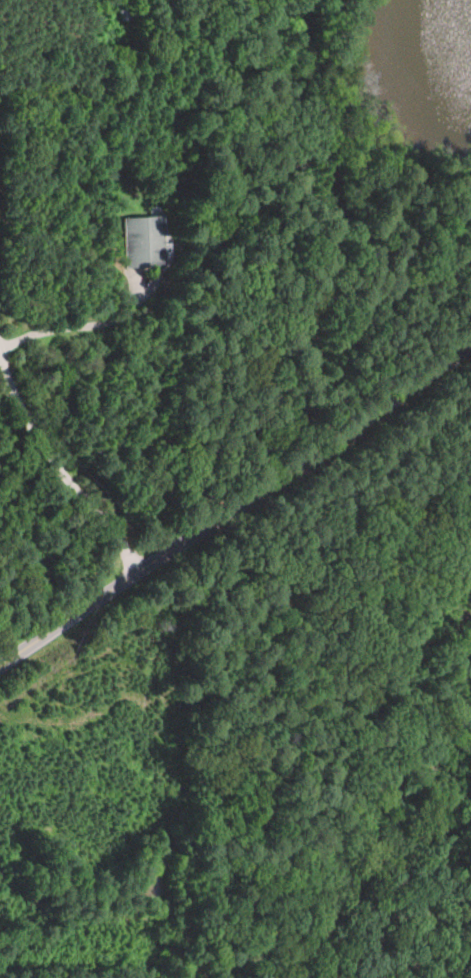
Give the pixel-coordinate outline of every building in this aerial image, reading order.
[(122,23),(137,19),(134,6),(119,10),(122,23)] [(165,267),(165,217),(126,217),(126,267),(165,267)]
